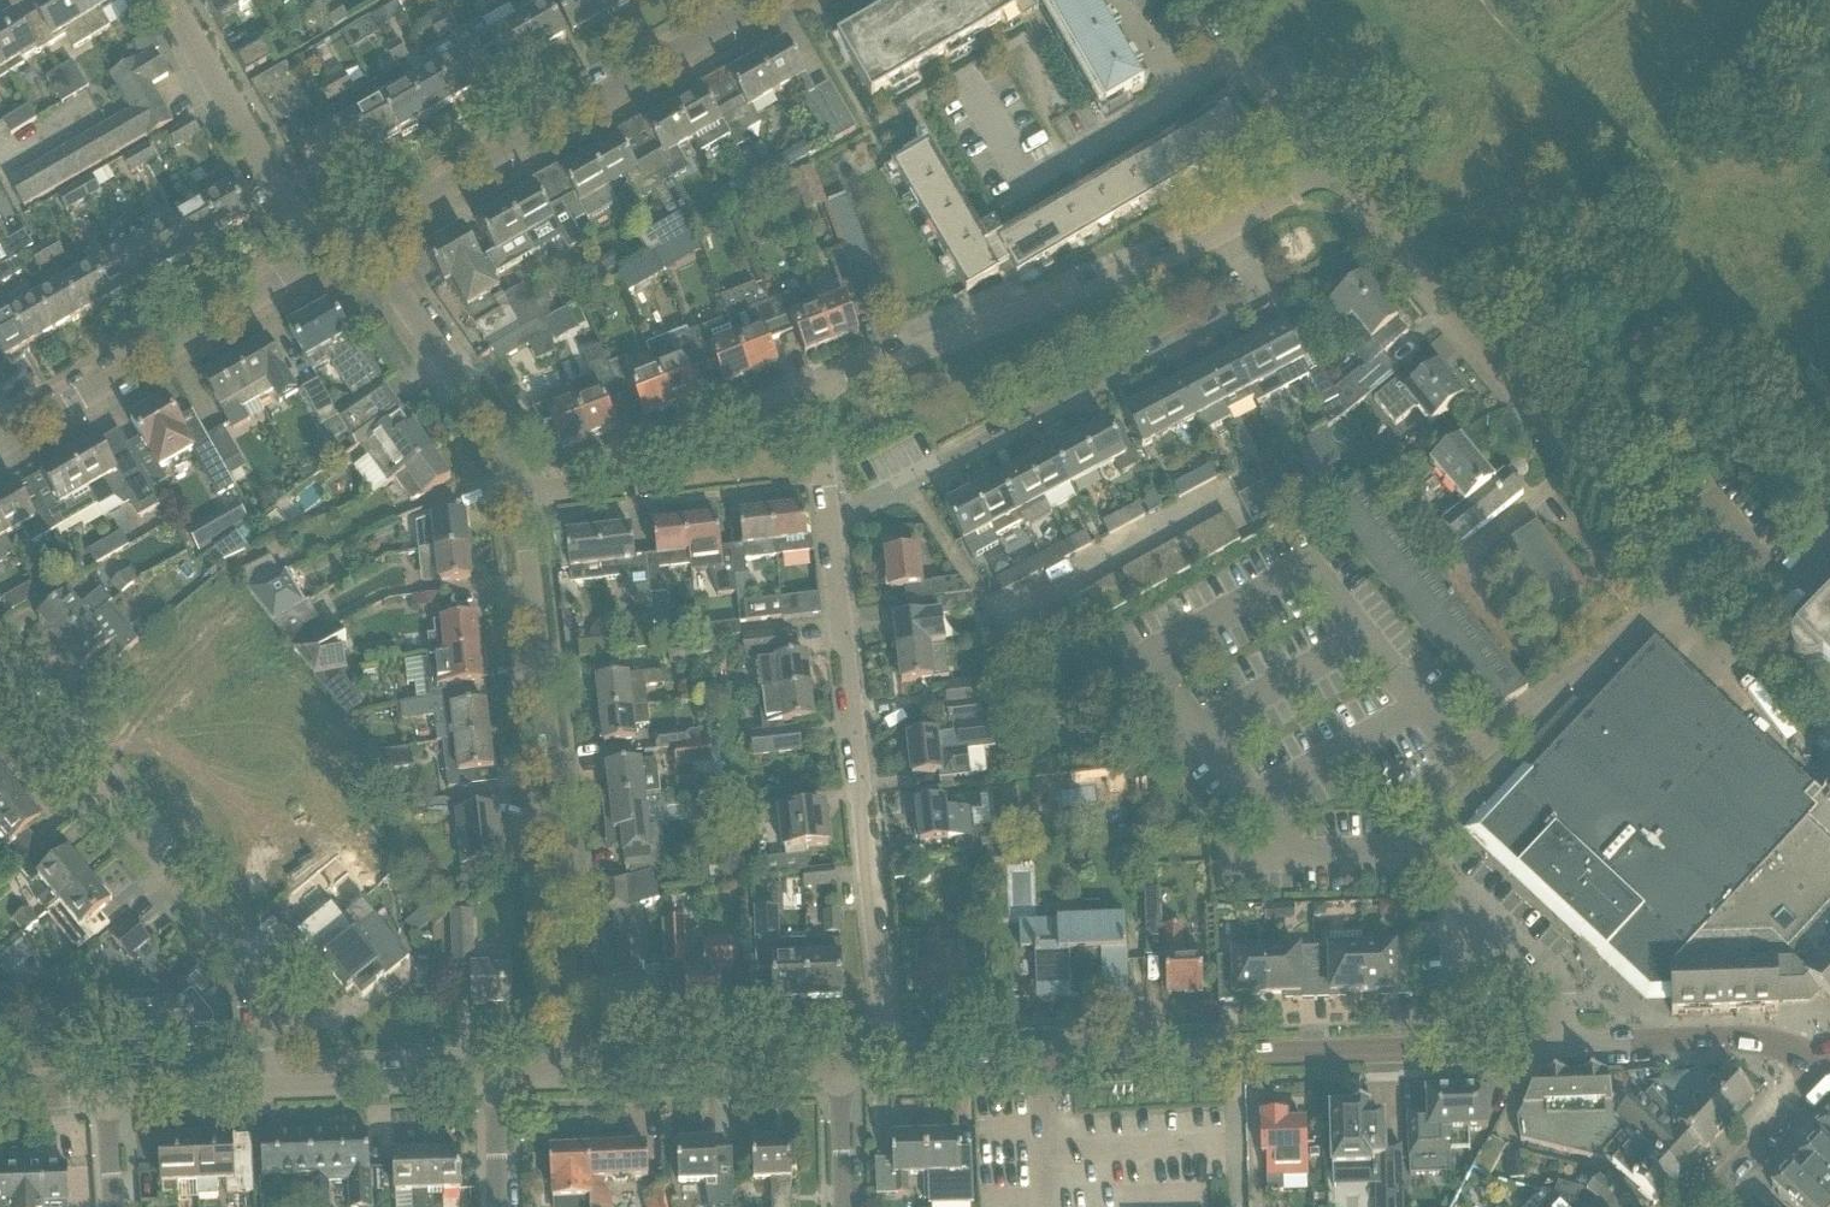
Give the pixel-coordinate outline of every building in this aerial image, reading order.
[(81,22),(68,0),(45,0),(32,8),(39,19),(30,24),(46,49),(65,37),(74,50),(92,39),(81,22)] [(81,22),(92,39),(110,28),(102,14),(123,2),(122,0),(68,0),(81,22)] [(602,17),(593,0),(553,0),(553,1),(573,34),(602,17)] [(631,0),(593,0),(602,17),(631,0)] [(958,45),(932,0),(900,0),(895,3),(929,62),(958,45)] [(987,29),(970,0),(932,0),(958,45),(987,29)] [(1016,12),(1010,0),(970,0),(987,29),(1016,12)] [(1016,12),(1017,11),(1022,19),(1039,9),(1036,3),(1034,0),(1010,0),(1016,12)] [(1098,16),(1089,0),(1041,0),(1036,3),(1039,9),(1057,40),(1098,16)] [(901,79),(929,62),(895,3),(866,19),(901,79)] [(339,5),(325,14),(333,28),(348,19),(339,5)] [(538,54),(566,38),(547,5),(518,21),(538,54)] [(438,41),(451,33),(442,16),(428,24),(438,41)] [(1109,34),(1098,16),(1057,40),(1078,76),(1121,51),(1111,33),(1109,34)] [(15,18),(0,27),(0,60),(9,75),(24,66),(23,63),(46,49),(30,24),(22,29),(15,18)] [(871,96),(901,79),(866,19),(837,36),(871,96)] [(513,76),(529,67),(530,63),(528,60),(538,54),(518,21),(491,37),(513,76)] [(149,35),(132,45),(140,59),(154,52),(158,49),(149,35)] [(497,85),(513,76),(491,37),(463,53),(482,86),(492,81),(493,84),(497,85)] [(243,38),(230,46),(236,55),(248,47),(243,38)] [(396,64),(408,57),(398,40),(386,47),(396,64)] [(265,42),(236,59),(246,75),(274,59),(265,42)] [(787,43),(757,60),(776,93),(795,82),(804,98),(802,100),(823,136),(828,144),(854,129),(828,83),(814,91),(805,76),(806,76),(787,43)] [(1099,113),(1143,88),(1121,51),(1078,76),(1099,113)] [(125,101),(151,86),(168,76),(154,52),(140,59),(111,76),(125,101)] [(455,102),(482,86),(463,53),(435,69),(455,102)] [(9,75),(0,60),(0,80),(9,75)] [(739,125),(752,117),(748,109),(776,93),(757,60),(728,77),(738,94),(725,101),(739,125)] [(75,97),(89,89),(73,64),(60,72),(75,97)] [(275,127),(276,127),(303,111),(310,107),(286,65),(251,85),(275,127)] [(427,118),(455,102),(435,69),(408,85),(427,118)] [(416,125),(427,118),(408,85),(399,70),(372,86),(373,88),(399,134),(400,133),(403,138),(418,129),(416,125)] [(62,105),(75,97),(60,72),(47,80),(62,105)] [(341,96),(352,89),(343,73),(331,80),(341,96)] [(328,103),(341,96),(331,80),(319,87),(328,103)] [(132,113),(158,98),(151,86),(125,101),(131,111),(132,113)] [(373,88),(372,86),(344,101),(372,150),(399,134),(373,88)] [(713,108),(703,91),(674,108),(692,141),(699,153),(729,136),(734,143),(746,136),(739,125),(725,101),(713,108)] [(139,125),(165,110),(158,98),(132,113),(139,125)] [(372,150),(344,101),(343,102),(344,104),(316,119),(325,133),(325,132),(344,166),(372,150)] [(1250,142),(1227,104),(1214,112),(1214,113),(1215,113),(1218,119),(1236,150),(1250,142)] [(317,137),(297,149),(316,182),(328,175),(330,178),(345,170),(343,167),(344,166),(325,132),(325,133),(316,119),(310,107),(303,111),(318,136),(317,137)] [(11,136),(37,120),(29,108),(3,123),(11,136)] [(689,210),(672,181),(688,171),(677,150),(692,141),(674,108),(644,125),(654,142),(641,149),(690,235),(691,234),(692,234),(706,225),(696,206),(689,210)] [(146,138),(151,134),(172,122),(165,110),(139,125),(146,138)] [(134,144),(146,138),(139,125),(132,113),(131,111),(119,118),(134,144)] [(119,118),(107,125),(122,151),(134,144),(119,118)] [(1204,169),(1236,150),(1218,119),(1186,137),(1204,169)] [(168,134),(167,135),(175,149),(199,135),(191,120),(168,134)] [(110,158),(122,151),(107,125),(95,132),(110,158)] [(98,165),(110,158),(95,132),(83,139),(98,165)] [(1173,187),(1204,169),(1186,137),(1155,155),(1173,187)] [(85,172),(98,165),(83,139),(70,146),(85,172)] [(628,156),(619,140),(590,156),(608,189),(624,180),(636,201),(653,191),(669,220),(637,239),(642,247),(648,258),(649,259),(654,256),(667,249),(671,247),(670,246),(690,235),(641,149),(628,156)] [(943,180),(925,149),(930,145),(929,144),(891,166),(892,167),(911,199),(943,180)] [(147,145),(135,152),(144,167),(156,161),(147,145)] [(806,145),(765,168),(771,179),(812,156),(806,145)] [(73,179),(85,172),(70,146),(58,153),(73,179)] [(135,152),(123,159),(131,174),(144,167),(135,152)] [(61,186),(73,179),(58,153),(46,160),(61,186)] [(1142,205),(1173,187),(1155,155),(1124,174),(1142,205)] [(587,220),(617,203),(608,189),(590,156),(560,173),(570,190),(557,197),(565,210),(572,224),(585,216),(587,220)] [(49,193),(61,186),(46,160),(34,167),(49,193)] [(791,173),(802,212),(827,204),(815,166),(791,173)] [(37,200),(49,193),(34,167),(22,174),(37,200)] [(765,168),(722,192),(728,203),(771,179),(765,168)] [(25,207),(37,200),(22,174),(10,181),(25,207)] [(227,241),(238,234),(237,227),(249,221),(222,174),(194,190),(221,237),(221,236),(227,241)] [(1111,223),(1142,205),(1124,174),(1093,191),(1111,223)] [(92,177),(80,184),(88,199),(101,192),(92,177)] [(929,230),(961,211),(943,180),(911,199),(929,230)] [(80,184),(58,196),(67,211),(88,199),(80,184)] [(583,242),(572,224),(565,210),(557,197),(545,205),(535,188),(506,205),(534,253),(561,237),(569,250),(583,242)] [(193,253),(221,237),(194,190),(166,206),(174,219),(193,253)] [(1080,241),(1111,223),(1093,191),(1061,209),(1080,241)] [(879,296),(841,199),(846,197),(846,196),(828,203),(828,204),(830,203),(867,301),(865,302),(866,302),(884,296),(883,295),(879,296)] [(506,205),(477,221),(488,242),(494,252),(495,253),(487,258),(497,274),(534,253),(506,205)] [(1049,259),(1080,241),(1061,209),(1030,227),(1049,259)] [(947,261),(980,242),(961,211),(929,230),(947,261)] [(165,269),(193,253),(174,219),(146,235),(165,269)] [(139,223),(111,239),(118,251),(137,285),(165,269),(146,235),(139,223)] [(1009,264),(998,245),(996,241),(1002,237),(994,224),(980,232),(988,245),(983,248),(997,271),(1009,264)] [(1017,278),(1049,259),(1030,227),(998,245),(1009,264),(1017,278)] [(14,262),(15,262),(14,261),(20,258),(19,256),(33,248),(28,239),(26,236),(27,236),(25,233),(8,243),(0,228),(0,270),(14,262)] [(486,341),(491,349),(522,332),(502,298),(499,292),(491,279),(482,262),(475,250),(463,229),(425,251),(444,286),(475,328),(486,341)] [(110,301),(137,285),(118,251),(111,239),(108,234),(94,242),(104,259),(91,267),(110,301)] [(701,250),(692,234),(691,234),(690,235),(670,246),(671,247),(679,261),(701,250)] [(55,241),(43,248),(52,263),(64,256),(55,241)] [(966,292),(998,273),(997,271),(983,248),(980,242),(947,261),(966,292)] [(43,248),(30,255),(38,270),(52,263),(43,248)] [(667,249),(654,256),(663,273),(677,265),(667,249)] [(854,281),(843,252),(828,257),(838,283),(812,293),(832,345),(859,335),(850,311),(864,306),(854,281)] [(602,275),(619,265),(612,253),(595,263),(602,275)] [(663,273),(654,256),(649,259),(648,258),(617,276),(627,293),(628,293),(634,290),(663,273)] [(21,275),(14,262),(0,270),(0,287),(21,275)] [(586,285),(602,275),(595,263),(579,272),(586,285)] [(83,316),(110,301),(91,267),(63,283),(83,316)] [(748,292),(759,287),(753,271),(742,275),(748,292)] [(1362,279),(1329,306),(1344,324),(1347,322),(1364,342),(1351,352),(1364,369),(1383,354),(1389,349),(1408,334),(1413,329),(1390,301),(1384,305),(1362,279)] [(55,332),(83,316),(63,283),(36,299),(35,299),(55,332)] [(27,285),(3,299),(30,346),(55,332),(35,299),(27,285)] [(502,298),(522,332),(540,321),(541,321),(522,286),(502,298)] [(832,345),(812,293),(809,287),(769,303),(782,337),(795,331),(805,356),(832,345)] [(634,290),(628,293),(631,300),(637,297),(634,290)] [(6,361),(7,360),(11,366),(25,358),(24,356),(21,352),(27,348),(30,346),(3,299),(0,293),(0,351),(6,361)] [(752,310),(729,319),(737,341),(751,377),(778,366),(768,342),(782,337),(769,303),(752,310)] [(357,447),(404,413),(347,335),(348,335),(331,305),(289,329),(314,372),(339,358),(367,397),(340,417),(357,447)] [(567,309),(544,322),(553,338),(576,325),(567,309)] [(706,334),(691,340),(701,368),(715,363),(724,387),(751,377),(737,341),(729,319),(704,328),(706,334)] [(500,362),(548,335),(540,321),(522,332),(491,349),(500,362)] [(1292,340),(1285,327),(1258,341),(1284,390),(1308,377),(1311,383),(1323,407),(1336,400),(1333,395),(1332,392),(1332,391),(1302,334),(1292,340)] [(687,331),(646,346),(650,355),(670,408),(697,397),(688,373),(701,368),(691,340),(687,331)] [(1257,404),(1284,390),(1258,341),(1231,356),(1249,390),(1257,404)] [(296,394),(278,363),(266,343),(235,361),(258,400),(274,391),(280,403),(296,394)] [(591,379),(569,387),(572,395),(575,403),(589,439),(616,428),(607,404),(620,399),(607,365),(601,348),(582,355),(591,379)] [(1364,369),(1333,395),(1337,400),(1346,416),(1398,372),(1383,354),(1364,369)] [(670,408),(650,355),(627,364),(625,359),(607,365),(620,399),(634,394),(643,418),(670,408)] [(1231,356),(1204,370),(1223,404),(1227,413),(1254,399),(1249,390),(1231,356)] [(233,430),(249,420),(243,409),(258,400),(235,361),(204,379),(233,430)] [(1401,377),(1373,400),(1395,426),(1416,408),(1430,425),(1444,414),(1462,398),(1437,368),(1422,380),(1413,387),(1403,375),(1401,377)] [(1204,434),(1231,420),(1223,404),(1204,370),(1177,384),(1196,419),(1204,434)] [(321,426),(338,416),(317,380),(301,389),(321,426)] [(1169,433),(1196,419),(1177,384),(1151,398),(1169,433)] [(546,406),(534,411),(544,425),(552,422),(562,449),(589,439),(575,403),(572,395),(569,387),(543,397),(546,406)] [(337,396),(335,410),(346,411),(348,398),(337,396)] [(1142,448),(1169,433),(1151,398),(1123,413),(1142,448)] [(177,422),(165,401),(131,421),(160,473),(194,453),(219,497),(236,487),(230,477),(224,466),(206,436),(192,413),(177,422)] [(402,415),(360,445),(369,457),(387,484),(394,479),(431,453),(412,426),(411,427),(402,415)] [(1236,444),(1247,438),(1238,421),(1226,427),(1236,444)] [(1123,453),(1118,443),(1107,422),(1079,437),(1098,472),(1115,463),(1121,474),(1139,464),(1130,449),(1123,453)] [(230,477),(246,467),(222,427),(206,436),(224,466),(230,477)] [(1321,431),(1308,438),(1309,439),(1315,449),(1315,450),(1328,443),(1321,431)] [(1071,486),(1098,472),(1079,437),(1052,451),(1071,486)] [(1245,462),(1257,456),(1247,438),(1236,444),(1245,462)] [(1309,439),(1294,447),(1300,457),(1316,487),(1331,479),(1315,450),(1315,449),(1309,439)] [(1494,480),(1460,439),(1428,465),(1462,505),(1441,523),(1460,547),(1523,495),(1504,472),(1494,480)] [(111,465),(108,461),(96,441),(68,457),(88,490),(103,481),(113,498),(125,491),(111,465)] [(1047,499),(1071,486),(1052,451),(1026,465),(1044,500),(1047,499)] [(131,453),(111,465),(121,483),(125,491),(137,511),(141,518),(162,506),(158,499),(153,491),(131,453)] [(424,498),(430,493),(450,480),(431,453),(394,479),(411,502),(424,498)] [(345,456),(333,465),(339,473),(351,465),(345,456)] [(68,457),(40,473),(55,498),(42,505),(57,530),(82,516),(97,507),(88,490),(68,457)] [(1026,465),(999,479),(1018,515),(1022,524),(1023,523),(1024,523),(1026,528),(1051,516),(1048,511),(1049,510),(1044,500),(1026,465)] [(1198,488),(1216,478),(1209,466),(1191,475),(1198,488)] [(1292,468),(1264,481),(1265,483),(1279,510),(1306,494),(1292,468)] [(1180,498),(1198,488),(1191,475),(1173,485),(1180,498)] [(995,538),(1022,524),(999,479),(972,494),(991,529),(995,538)] [(1489,718),(1527,689),(1513,670),(1361,480),(1323,510),(1475,699),(1489,718)] [(1265,483),(1238,498),(1252,524),(1279,510),(1265,483)] [(15,487),(0,496),(0,527),(6,537),(22,528),(31,545),(57,530),(42,505),(29,513),(15,487)] [(972,494),(945,508),(956,529),(963,543),(964,543),(972,559),(985,553),(999,545),(995,538),(991,529),(972,494)] [(1415,528),(1425,520),(1403,494),(1394,502),(1415,528)] [(1047,499),(1044,500),(1049,510),(1066,542),(1073,554),(1091,545),(1084,533),(1077,536),(1075,532),(1073,533),(1065,531),(1055,511),(1053,511),(1047,499)] [(1127,526),(1144,516),(1138,504),(1120,514),(1127,526)] [(238,505),(226,512),(236,530),(249,523),(238,505)] [(788,510),(784,507),(776,508),(773,512),(771,512),(776,556),(812,552),(812,553),(813,553),(812,542),(807,538),(804,508),(788,510)] [(735,577),(746,576),(745,561),(776,557),(776,556),(771,512),(739,516),(742,547),(732,548),(735,577)] [(1109,536),(1127,526),(1120,514),(1102,523),(1109,536)] [(432,518),(415,524),(416,534),(418,553),(468,547),(464,515),(432,518)] [(1227,549),(1239,542),(1224,516),(1212,522),(1227,549)] [(721,549),(717,518),(685,522),(689,553),(690,567),(691,574),(708,571),(717,597),(736,594),(735,577),(732,548),(721,549)] [(649,597),(662,595),(659,571),(690,567),(689,553),(685,522),(653,526),(656,555),(644,557),(649,597)] [(1215,555),(1227,549),(1212,522),(1200,529),(1215,555)] [(0,563),(15,555),(10,546),(5,538),(6,537),(0,527),(0,563)] [(644,557),(635,558),(631,528),(598,532),(602,566),(604,580),(621,578),(623,593),(643,611),(644,611),(651,610),(649,597),(644,557)] [(1202,563),(1215,555),(1200,529),(1187,536),(1202,563)] [(1543,619),(1582,589),(1534,529),(1496,559),(1520,589),(1502,604),(1509,613),(1527,599),(1543,619)] [(571,581),(575,584),(604,580),(602,566),(598,532),(565,536),(567,550),(559,551),(562,572),(569,571),(571,581)] [(235,534),(214,550),(223,562),(248,551),(235,534)] [(1190,569),(1202,563),(1187,536),(1175,543),(1190,569)] [(96,566),(122,551),(115,538),(89,553),(96,566)] [(1054,564),(1073,554),(1066,542),(1048,551),(1054,564)] [(1178,576),(1190,569),(1175,543),(1163,550),(1178,576)] [(468,547),(418,553),(420,572),(432,571),(434,583),(471,579),(468,547)] [(1165,583),(1178,576),(1163,550),(1151,557),(1165,583)] [(917,551),(886,555),(890,590),(904,588),(906,603),(932,600),(931,585),(921,587),(920,575),(917,551)] [(271,557),(239,573),(247,591),(280,575),(279,574),(271,557)] [(1153,590),(1165,583),(1151,557),(1138,564),(1153,590)] [(1020,583),(1037,573),(1031,561),(1013,570),(1020,583)] [(1141,597),(1153,590),(1138,564),(1126,571),(1141,597)] [(120,596),(135,584),(134,583),(137,580),(128,569),(111,584),(120,596)] [(1001,593),(1020,583),(1013,570),(994,580),(1001,593)] [(280,575),(247,591),(273,623),(304,604),(285,571),(279,574),(280,575)] [(1128,604),(1141,597),(1126,571),(1114,577),(1128,604)] [(1117,610),(1128,604),(1114,577),(1102,584),(1117,610)] [(959,580),(931,583),(931,585),(932,600),(971,596),(971,595),(962,580),(959,580)] [(12,612),(33,600),(39,597),(31,584),(4,599),(12,612)] [(1104,617),(1117,610),(1102,584),(1090,591),(1104,617)] [(42,618),(39,621),(60,646),(108,606),(112,603),(101,589),(93,597),(79,608),(69,596),(42,618)] [(1092,624),(1104,617),(1090,591),(1078,597),(1092,624)] [(1794,632),(1792,634),(1791,637),(1790,639),(1789,642),(1789,644),(1789,647),(1789,649),(1790,652),(1791,654),(1793,656),(1794,658),(1797,660),(1799,661),(1802,662),(1805,663),(1807,663),(1810,663),(1813,662),(1816,661),(1818,660),(1821,659),(1829,667),(1829,594),(1794,632)] [(941,616),(973,612),(971,596),(932,600),(934,617),(941,616)] [(1080,631),(1092,624),(1078,597),(1066,604),(1080,631)] [(782,620),(800,618),(798,598),(780,600),(782,619),(782,620)] [(746,623),(758,621),(782,619),(780,600),(744,605),(746,623)] [(293,649),(298,646),(325,632),(309,601),(304,604),(273,623),(293,649)] [(1067,638),(1080,631),(1066,604),(1053,611),(1067,638)] [(108,606),(60,646),(80,671),(91,662),(101,674),(138,642),(108,606)] [(651,610),(644,611),(643,611),(633,624),(637,651),(656,649),(651,610)] [(1055,645),(1067,638),(1053,611),(1040,618),(1055,645)] [(918,616),(894,619),(898,651),(929,647),(944,645),(941,616),(934,617),(934,614),(926,615),(918,616)] [(435,636),(427,636),(430,655),(479,650),(475,617),(441,621),(442,622),(443,635),(435,636)] [(1043,651),(1055,645),(1040,618),(1028,625),(1043,651)] [(698,642),(741,638),(738,623),(694,628),(696,641),(697,641),(697,643),(698,643),(698,642)] [(1030,658),(1043,651),(1028,625),(1016,632),(1030,658)] [(341,654),(337,646),(346,641),(338,626),(293,650),(315,677),(347,670),(344,654),(341,654)] [(792,632),(743,638),(745,655),(746,655),(746,660),(751,663),(754,663),(757,694),(810,688),(806,656),(775,660),(774,652),(794,650),(792,632)] [(1018,665),(1025,661),(1030,658),(1016,632),(1004,639),(1018,665)] [(579,659),(612,655),(610,640),(578,643),(579,659)] [(697,643),(697,641),(696,641),(696,642),(667,646),(670,665),(700,659),(698,643),(697,643)] [(1530,775),(1477,832),(1517,870),(1695,679),(1655,641),(1647,650),(1601,699),(1588,712),(1573,698),(1515,760),(1523,768),(1530,775)] [(929,647),(898,651),(901,683),(925,680),(933,679),(948,678),(944,645),(929,647)] [(427,660),(422,660),(422,661),(424,684),(429,684),(430,693),(448,692),(447,687),(481,683),(483,683),(483,681),(482,669),(486,669),(484,650),(479,650),(430,655),(426,656),(427,660)] [(600,712),(647,707),(645,688),(665,686),(663,672),(627,676),(596,680),(600,712)] [(1695,679),(1517,870),(1561,911),(1560,912),(1562,914),(1563,913),(1605,952),(1648,993),(1670,992),(1673,992),(1672,967),(1816,812),(1810,807),(1804,801),(1814,790),(1803,780),(1789,767),(1775,754),(1764,743),(1741,722),(1741,721),(1741,720),(1740,721),(1721,704),(1707,691),(1695,679)] [(347,683),(329,697),(346,718),(363,703),(347,683)] [(977,685),(946,688),(948,705),(978,702),(977,685)] [(784,731),(783,724),(814,721),(810,688),(757,694),(762,734),(750,735),(753,757),(802,752),(799,730),(784,731)] [(431,698),(399,705),(402,721),(434,718),(435,728),(437,742),(443,742),(455,741),(489,737),(485,704),(453,708),(451,697),(448,697),(431,699),(431,698)] [(932,736),(908,738),(912,776),(936,774),(937,773),(938,781),(957,779),(957,778),(969,777),(967,751),(995,749),(991,713),(980,714),(978,702),(948,705),(950,724),(951,724),(952,735),(936,737),(936,735),(932,736)] [(635,741),(633,728),(650,726),(647,707),(600,712),(597,713),(594,717),(596,728),(599,732),(602,731),(604,745),(635,741)] [(688,730),(653,735),(655,749),(673,748),(690,746),(689,745),(688,730)] [(455,741),(443,742),(448,790),(472,787),(470,773),(493,770),(489,737),(455,741)] [(690,746),(673,748),(676,768),(712,763),(710,742),(689,745),(690,746)] [(406,750),(376,754),(391,772),(409,769),(406,750)] [(660,794),(656,761),(639,763),(606,766),(610,799),(643,796),(660,794)] [(1129,787),(1150,785),(1148,765),(1127,767),(1129,787)] [(20,795),(0,771),(0,811),(20,795)] [(1123,772),(1099,774),(1101,790),(1125,788),(1123,772)] [(704,777),(699,782),(700,788),(714,787),(713,778),(713,776),(704,777)] [(734,780),(717,782),(719,796),(736,794),(734,780)] [(1820,796),(1810,807),(1816,812),(1672,967),(1673,993),(1672,993),(1673,1015),(1684,1015),(1684,1016),(1686,1016),(1686,1011),(1710,1011),(1710,1015),(1712,1015),(1712,1014),(1736,1013),(1736,1014),(1738,1014),(1738,1010),(1762,1009),(1762,1013),(1764,1013),(1764,1012),(1777,1012),(1777,1003),(1808,1002),(1818,992),(1829,1003),(1829,786),(1820,796)] [(700,788),(696,788),(698,804),(702,838),(719,828),(718,821),(717,801),(717,798),(715,787),(714,787),(700,788)] [(1804,801),(1810,807),(1820,796),(1814,790),(1804,801)] [(41,848),(28,831),(41,820),(20,795),(0,811),(0,850),(2,849),(17,868),(41,848)] [(647,826),(643,796),(610,799),(610,801),(603,801),(605,820),(612,819),(616,851),(623,850),(625,868),(659,864),(655,825),(647,826)] [(750,796),(717,801),(718,821),(752,817),(750,796)] [(917,826),(914,829),(915,839),(919,841),(920,844),(955,838),(957,853),(1022,846),(1020,827),(1006,829),(1007,834),(991,836),(990,828),(973,828),(971,811),(981,810),(979,798),(959,800),(945,802),(944,801),(914,805),(917,826)] [(414,819),(448,815),(446,800),(412,804),(414,819)] [(785,859),(806,857),(805,848),(828,845),(823,807),(800,810),(795,810),(795,811),(780,812),(785,859)] [(464,867),(479,865),(503,862),(497,809),(458,814),(464,867)] [(55,864),(41,848),(17,868),(31,885),(38,879),(49,892),(37,902),(47,914),(89,879),(68,853),(55,864)] [(1007,851),(985,852),(985,863),(1007,862),(1007,851)] [(338,854),(289,894),(311,921),(297,933),(322,963),(376,918),(360,899),(367,893),(338,857),(340,856),(338,854)] [(804,889),(811,887),(835,885),(833,869),(809,871),(803,872),(804,889)] [(651,873),(630,878),(632,908),(659,900),(651,873)] [(460,888),(450,877),(437,888),(447,899),(460,888)] [(623,879),(601,880),(602,892),(603,914),(624,912),(632,912),(632,908),(630,878),(623,879)] [(89,879),(47,914),(56,925),(78,952),(91,941),(110,926),(99,912),(110,904),(109,903),(112,900),(101,887),(98,890),(89,879)] [(1159,889),(1143,890),(1143,897),(1145,928),(1160,927),(1159,897),(1159,889)] [(1408,901),(1393,902),(1394,917),(1409,917),(1408,901)] [(431,902),(421,911),(430,923),(441,914),(431,902)] [(23,933),(38,921),(28,909),(13,922),(23,933)] [(778,909),(754,910),(755,949),(756,972),(773,972),(773,977),(774,1001),(808,1000),(806,959),(806,942),(779,943),(778,909)] [(473,912),(450,913),(451,948),(474,947),(473,912)] [(825,934),(839,933),(838,913),(824,913),(825,934)] [(394,940),(376,918),(322,963),(346,993),(354,987),(360,995),(362,997),(385,978),(409,958),(394,940)] [(129,957),(131,955),(149,940),(132,919),(114,935),(111,937),(129,957)] [(1128,996),(1125,919),(1019,923),(1020,950),(1035,950),(1036,999),(1071,998),(1070,965),(1102,963),(1103,997),(1128,996)] [(666,964),(685,964),(683,920),(664,921),(666,964)] [(1183,956),(1182,928),(1163,929),(1166,995),(1202,993),(1201,955),(1183,956)] [(621,970),(605,971),(607,1023),(633,1022),(629,943),(631,943),(631,942),(630,932),(620,933),(620,944),(621,970)] [(631,943),(629,943),(633,1022),(658,1021),(657,1008),(656,984),(654,984),(642,984),(641,943),(640,943),(640,936),(637,932),(630,932),(631,942),(631,943)] [(984,973),(982,934),(961,934),(961,948),(946,948),(946,936),(928,936),(929,951),(919,951),(920,966),(918,966),(919,987),(930,987),(931,1003),(967,1002),(966,997),(985,997),(984,973)] [(815,942),(806,942),(806,959),(808,1000),(841,999),(840,958),(839,941),(815,942)] [(732,972),(731,944),(703,945),(704,973),(684,974),(686,1012),(722,1011),(722,999),(740,999),(739,992),(740,992),(739,971),(732,972)] [(1330,950),(1330,948),(1313,949),(1315,1001),(1338,1000),(1338,993),(1363,992),(1361,949),(1330,950)] [(1381,948),(1361,949),(1363,992),(1388,991),(1389,998),(1412,997),(1411,952),(1394,953),(1394,948),(1381,948)] [(1315,1001),(1313,949),(1297,950),(1297,951),(1265,952),(1267,995),(1292,995),(1293,1001),(1315,1001)] [(1230,958),(1217,959),(1218,1004),(1241,1003),(1241,996),(1267,995),(1265,952),(1246,953),(1230,953),(1230,958)] [(474,968),(472,968),(472,970),(472,981),(472,1005),(512,1005),(511,971),(510,956),(486,956),(486,968),(474,968)] [(26,979),(15,989),(25,1001),(37,992),(26,979)] [(177,1004),(160,1004),(161,1044),(175,1043),(175,1047),(193,1046),(193,1042),(193,1028),(213,1027),(213,1017),(192,991),(177,1004)] [(159,995),(108,996),(109,1030),(128,1029),(128,1045),(161,1044),(160,1004),(159,995)] [(1658,1085),(1645,1098),(1650,1102),(1649,1103),(1673,1124),(1699,1149),(1703,1153),(1704,1152),(1709,1147),(1704,1142),(1709,1136),(1714,1141),(1754,1099),(1724,1071),(1687,1110),(1686,1111),(1658,1085)] [(1614,1120),(1606,1075),(1604,1075),(1604,1074),(1541,1076),(1541,1077),(1539,1077),(1517,1121),(1520,1142),(1580,1157),(1614,1120)] [(1621,1075),(1606,1075),(1614,1120),(1636,1140),(1678,1179),(1679,1179),(1674,1174),(1689,1157),(1690,1158),(1694,1154),(1699,1149),(1673,1124),(1649,1103),(1646,1106),(1636,1097),(1621,1075)] [(1426,1115),(1407,1115),(1409,1177),(1450,1175),(1449,1133),(1487,1132),(1486,1093),(1461,1094),(1426,1095),(1426,1115)] [(1330,1112),(1330,1133),(1330,1134),(1333,1134),(1333,1144),(1331,1144),(1331,1145),(1331,1154),(1332,1170),(1375,1168),(1375,1171),(1373,1171),(1373,1185),(1376,1185),(1376,1187),(1377,1206),(1403,1206),(1401,1148),(1399,1148),(1384,1148),(1383,1120),(1369,1120),(1368,1108),(1351,1108),(1351,1109),(1351,1111),(1348,1111),(1330,1112)] [(1815,1127),(1817,1129),(1816,1129),(1817,1130),(1818,1130),(1829,1141),(1829,1111),(1815,1127)] [(1286,1124),(1286,1116),(1262,1117),(1262,1125),(1261,1125),(1262,1155),(1263,1155),(1267,1155),(1268,1192),(1283,1192),(1282,1177),(1306,1176),(1305,1124),(1286,1124)] [(1678,1179),(1636,1140),(1614,1120),(1580,1157),(1609,1164),(1654,1205),(1678,1179)] [(311,1135),(312,1176),(326,1176),(326,1181),(327,1181),(349,1180),(350,1206),(371,1206),(368,1133),(311,1135)] [(221,1139),(221,1134),(199,1134),(199,1140),(196,1140),(198,1182),(196,1182),(197,1198),(217,1196),(218,1181),(226,1181),(227,1193),(253,1192),(252,1159),(233,1160),(232,1139),(221,1139)] [(311,1135),(261,1137),(263,1178),(312,1176),(311,1135)] [(959,1136),(925,1137),(927,1174),(928,1205),(973,1204),(971,1150),(960,1150),(959,1136)] [(894,1195),(908,1195),(907,1175),(927,1174),(925,1137),(892,1138),(894,1195)] [(1489,1139),(1480,1156),(1473,1169),(1489,1178),(1505,1148),(1489,1139)] [(1771,1189),(1777,1195),(1790,1206),(1829,1206),(1829,1150),(1824,1144),(1819,1139),(1771,1189)] [(162,1196),(179,1195),(178,1183),(196,1182),(198,1182),(196,1140),(160,1142),(162,1196)] [(681,1141),(681,1145),(677,1145),(678,1170),(678,1183),(708,1183),(709,1206),(733,1206),(733,1181),(732,1151),(716,1151),(716,1144),(700,1145),(700,1140),(681,1141)] [(791,1142),(752,1143),(753,1180),(771,1180),(771,1206),(792,1206),(791,1142)] [(589,1149),(592,1206),(611,1206),(611,1192),(607,1189),(607,1182),(610,1179),(613,1179),(616,1184),(624,1184),(627,1179),(630,1179),(648,1178),(647,1146),(645,1147),(645,1148),(628,1149),(628,1147),(589,1149)] [(549,1151),(551,1184),(552,1184),(553,1202),(555,1202),(555,1206),(592,1206),(589,1149),(549,1151)] [(1508,1177),(1525,1176),(1521,1153),(1505,1155),(1508,1177)] [(427,1155),(429,1206),(443,1206),(443,1192),(460,1191),(459,1154),(427,1155)] [(394,1156),(395,1180),(395,1193),(413,1193),(413,1206),(429,1206),(427,1155),(394,1156)] [(4,1168),(6,1206),(4,1206),(44,1206),(44,1205),(68,1205),(67,1166),(4,1168)] [(1600,1206),(1644,1206),(1630,1194),(1610,1175),(1601,1185),(1598,1182),(1587,1193),(1557,1184),(1553,1196),(1592,1206),(1596,1203),(1600,1206)] [(641,1194),(644,1206),(667,1206),(662,1189),(641,1194)] [(313,1193),(313,1206),(328,1206),(327,1193),(313,1193)] [(1592,1206),(1553,1196),(1540,1193),(1526,1206),(1592,1206)]
